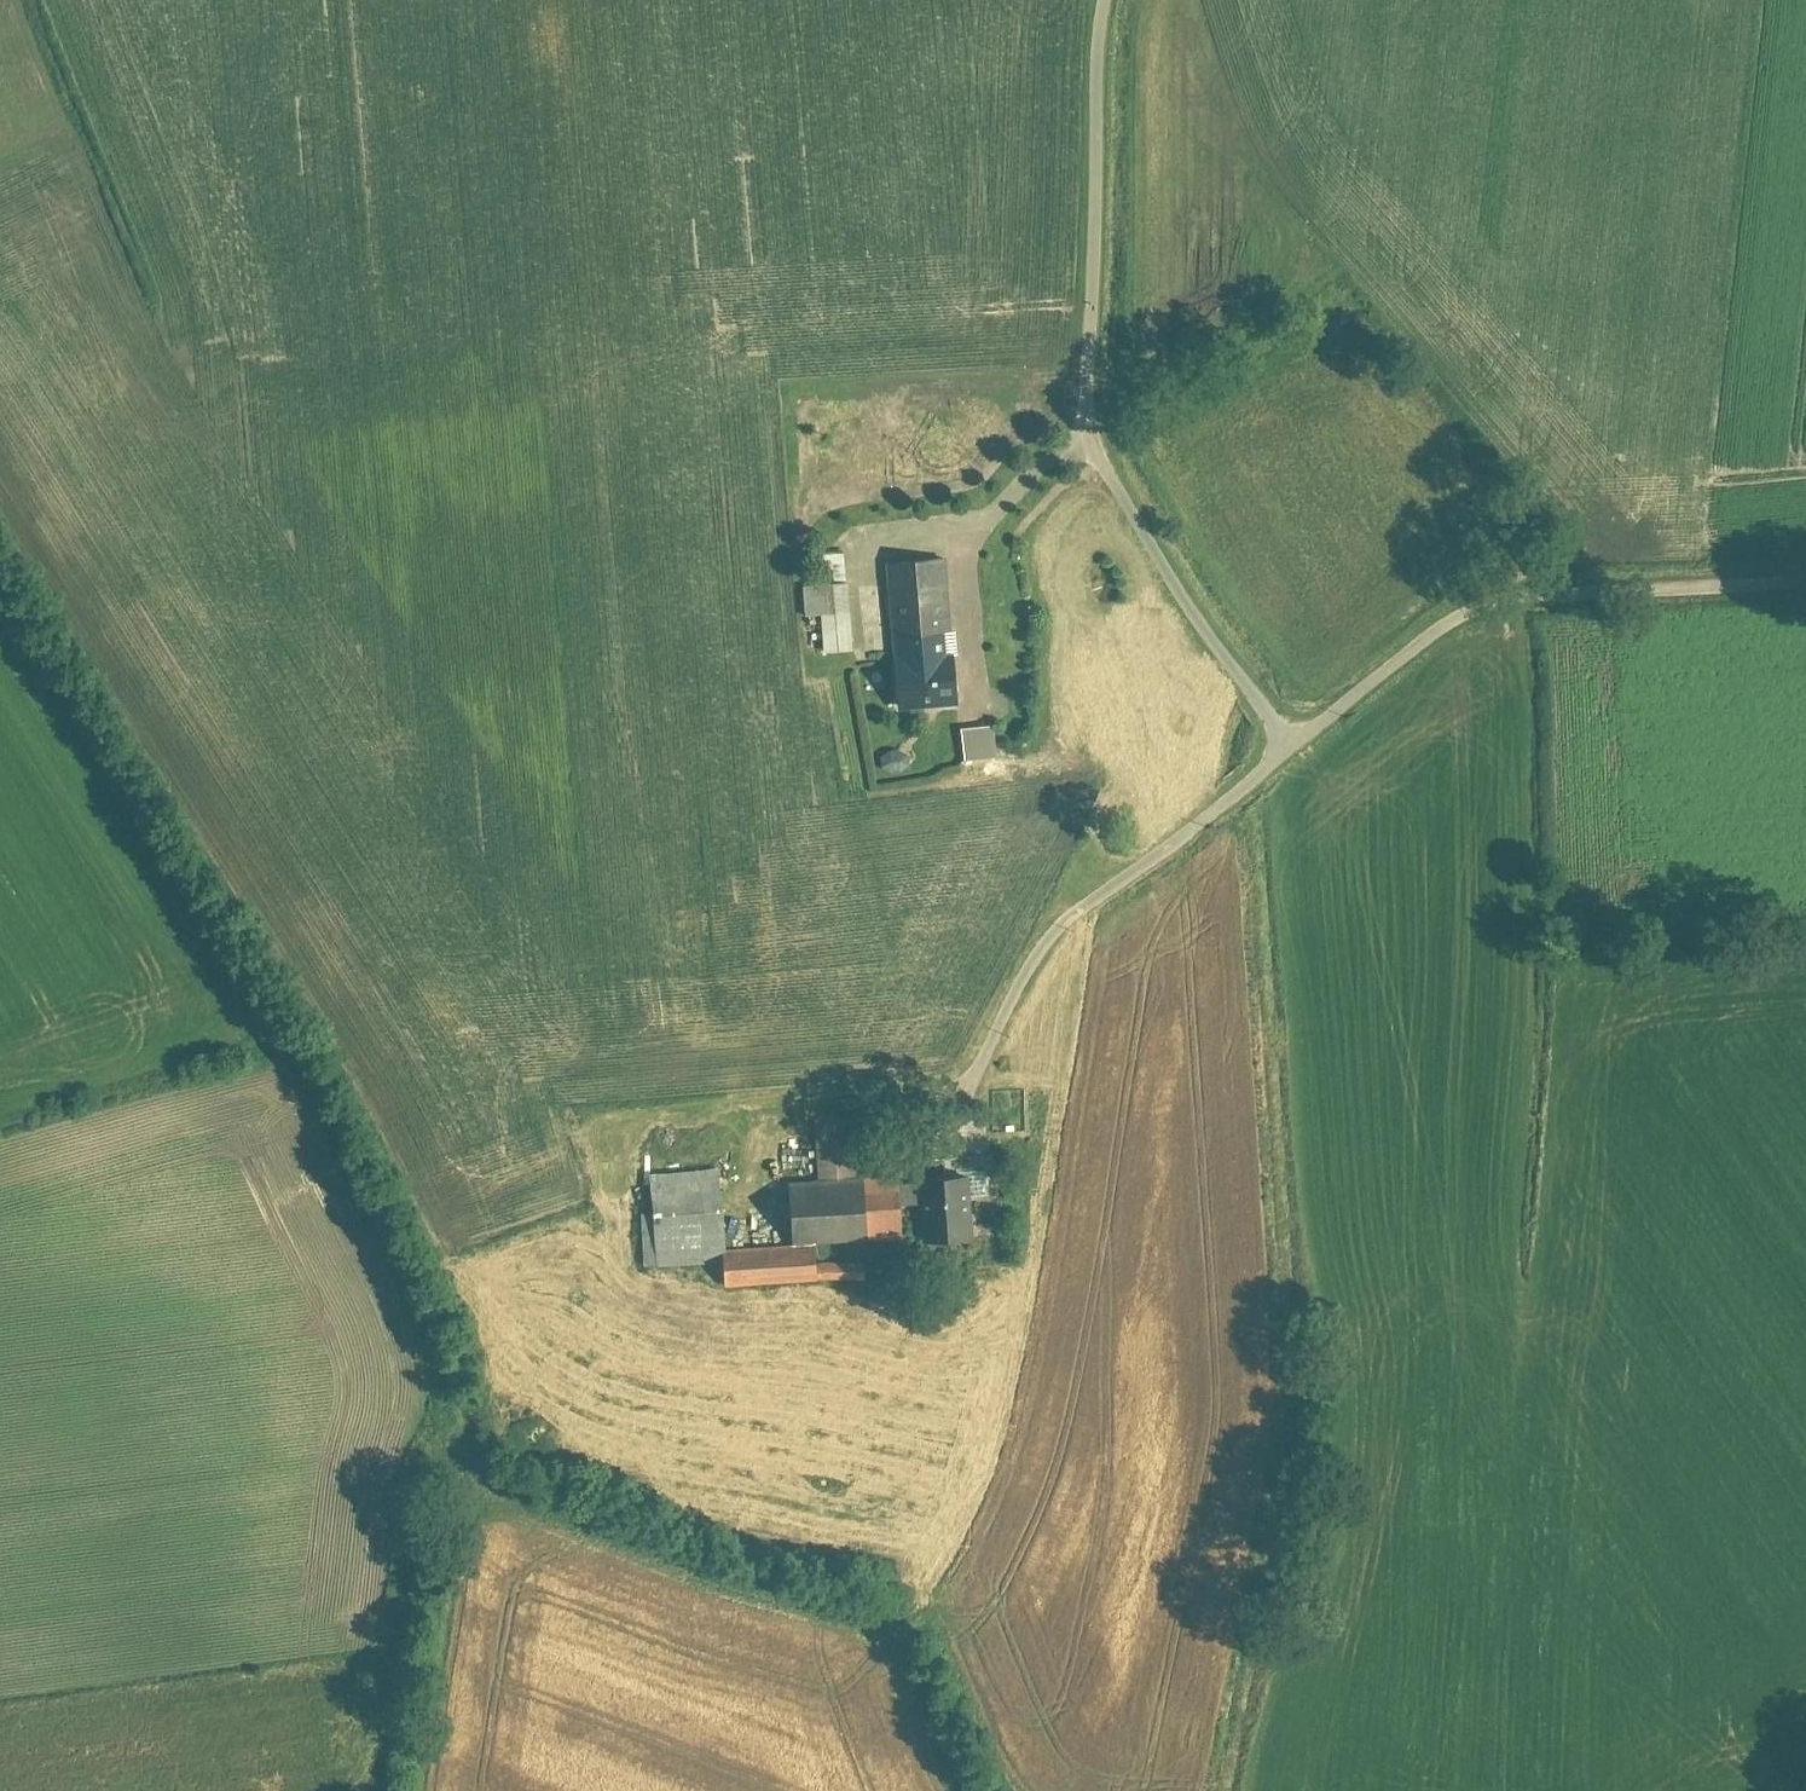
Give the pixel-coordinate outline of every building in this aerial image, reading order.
[(892,562),(900,702),(963,699),(956,559),(892,562)] [(823,650),(853,649),(852,588),(822,588),(823,650)] [(973,730),(974,762),(1003,760),(1002,728),(973,730)] [(899,1178),(862,1179),(860,1116),(821,1117),(823,1180),(795,1180),(797,1240),(900,1237),(899,1178)] [(660,1268),(726,1266),(723,1173),(657,1175),(660,1268)] [(918,1182),(922,1250),(985,1246),(982,1179),(918,1182)] [(732,1253),(734,1291),(820,1286),(820,1280),(868,1278),(867,1255),(819,1258),(818,1248),(732,1253)]
